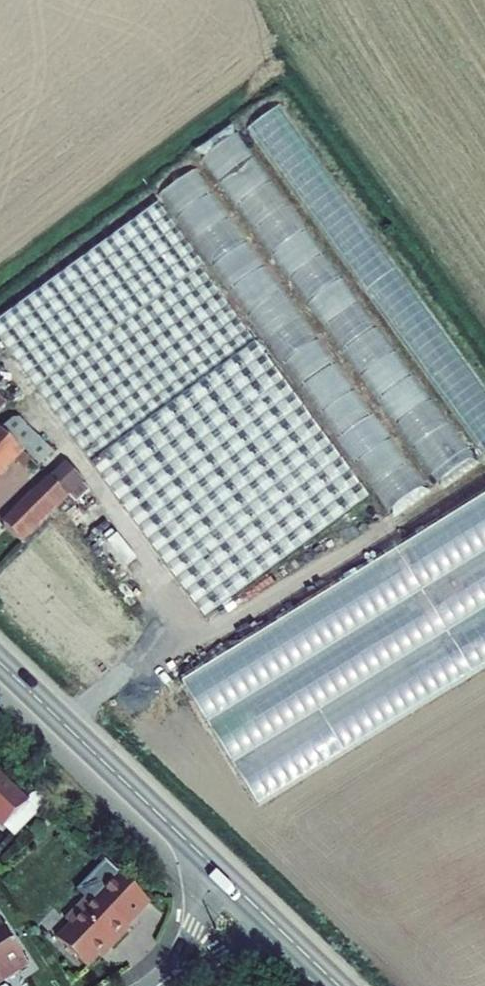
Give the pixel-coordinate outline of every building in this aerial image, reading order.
[(279,86),(153,188),(380,509),(484,438),(484,380),(279,86)] [(0,324),(0,352),(197,630),(361,513),(196,279),(199,277),(155,214),(0,324)] [(0,431),(0,444),(13,457),(31,474),(46,460),(9,423),(0,431)] [(13,457),(0,444),(0,470),(13,457)] [(58,471),(43,487),(60,504),(76,488),(58,471)] [(15,550),(60,504),(43,487),(0,530),(0,536),(15,550)] [(182,694),(258,816),(484,675),(484,507),(182,694)] [(8,831),(31,808),(0,778),(0,823),(8,831)] [(31,808),(8,831),(20,843),(43,820),(31,808)] [(158,908),(113,865),(84,895),(93,903),(73,924),(78,929),(65,943),(94,971),(112,951),(118,956),(139,934),(136,931),(158,908)] [(36,971),(5,924),(0,927),(0,985),(12,985),(36,971)]
